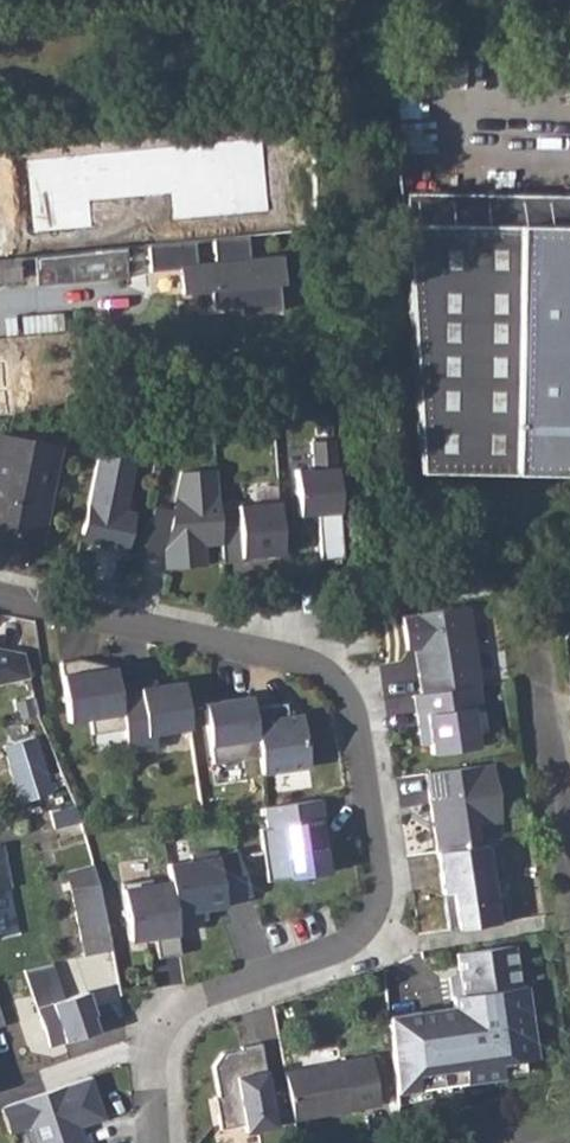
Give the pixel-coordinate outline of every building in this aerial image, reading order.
[(36,231),(38,254),(126,246),(118,163),(59,169),(62,196),(71,195),(71,202),(62,203),(65,228),(36,231)] [(409,224),(422,476),(569,477),(569,227),(409,224)] [(252,233),(152,243),(155,269),(185,266),(187,291),(216,288),(218,307),(245,304),(246,312),(286,308),(283,282),(289,281),(286,253),(254,256),(252,233)] [(126,246),(38,254),(41,284),(131,276),(128,246),(126,246)] [(0,258),(0,280),(23,278),(21,256),(0,258)] [(39,507),(52,447),(0,436),(0,532),(45,541),(51,510),(39,507)] [(323,559),(345,557),(336,439),(313,441),(315,468),(297,469),(301,514),(320,513),(323,559)] [(52,447),(39,507),(51,510),(64,449),(52,447)] [(133,466),(97,459),(81,540),(100,544),(98,552),(127,558),(135,518),(123,516),(133,466)] [(228,550),(224,509),(220,463),(170,467),(175,512),(156,508),(145,553),(162,557),(164,575),(213,570),(212,552),(228,550)] [(284,556),(280,504),(224,509),(228,550),(224,566),(244,564),(244,559),(284,556)] [(319,526),(302,527),(303,549),(321,548),(319,526)] [(479,684),(481,684),(470,604),(403,614),(408,649),(416,648),(420,647),(424,672),(419,672),(422,693),(479,684)] [(32,677),(26,652),(0,647),(0,684),(32,677)] [(420,647),(416,648),(419,672),(424,672),(420,647)] [(119,685),(116,666),(96,662),(94,669),(83,671),(81,658),(61,661),(70,721),(91,718),(93,733),(125,728),(119,685)] [(94,669),(96,662),(81,658),(83,671),(94,669)] [(141,681),(119,685),(125,728),(129,752),(158,748),(156,734),(191,728),(184,681),(141,687),(141,681)] [(422,693),(414,694),(421,737),(430,736),(431,743),(432,753),(479,746),(473,707),(482,706),(479,684),(422,693)] [(254,707),(252,695),(221,699),(216,706),(206,708),(214,762),(261,755),(254,707)] [(216,706),(221,699),(205,700),(206,708),(216,706)] [(286,702),(254,707),(261,755),(264,773),(310,766),(303,713),(288,715),(286,702)] [(37,733),(8,741),(27,798),(55,789),(37,733)] [(431,743),(430,736),(421,737),(422,744),(431,743)] [(426,772),(438,851),(479,845),(476,825),(502,821),(493,762),(426,772)] [(322,798),(264,807),(267,827),(261,828),(269,881),(333,871),(329,842),(324,843),(320,820),(325,820),(322,798)] [(76,803),(51,811),(56,828),(81,820),(76,803)] [(446,903),(450,929),(510,920),(506,894),(495,895),(492,871),(502,869),(498,842),(479,845),(438,851),(444,893),(453,892),(455,901),(446,903)] [(192,860),(168,863),(171,881),(177,922),(208,918),(206,909),(226,906),(225,903),(253,894),(237,849),(219,856),(217,850),(191,854),(192,860)] [(177,922),(171,881),(153,884),(152,878),(123,882),(131,939),(156,936),(159,957),(181,954),(177,922)] [(99,882),(70,888),(85,955),(112,949),(99,882)] [(453,892),(444,893),(446,903),(455,901),(453,892)] [(456,1009),(390,1016),(398,1092),(500,1080),(499,1067),(536,1063),(528,989),(522,990),(518,949),(461,955),(463,978),(452,979),(456,1009)] [(54,962),(26,969),(52,1046),(99,1030),(94,1014),(96,1013),(89,991),(66,998),(54,962)] [(278,1125),(263,1041),(243,1045),(243,1048),(225,1052),(215,1065),(221,1095),(217,1096),(223,1127),(247,1123),(248,1130),(278,1125)] [(374,1056),(286,1071),(295,1122),(382,1107),(374,1056)] [(35,1142),(86,1142),(80,1126),(105,1118),(91,1077),(1,1109),(10,1133),(29,1127),(35,1142)]
